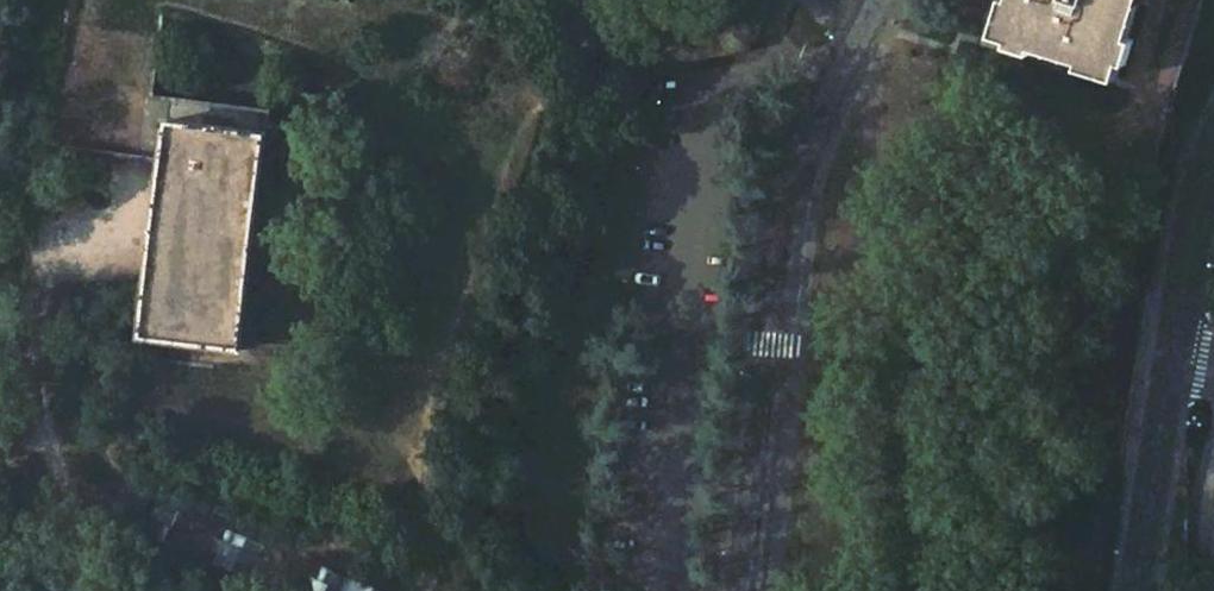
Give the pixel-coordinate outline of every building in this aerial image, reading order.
[(992,33),(1008,38),(1007,45),(1032,52),(1033,46),(1079,59),(1078,65),(1115,76),(1119,62),(1125,64),(1133,36),(1128,34),(1138,0),(1002,0),(992,33)] [(268,132),(167,119),(162,159),(146,286),(139,338),(241,351),(268,132)]
